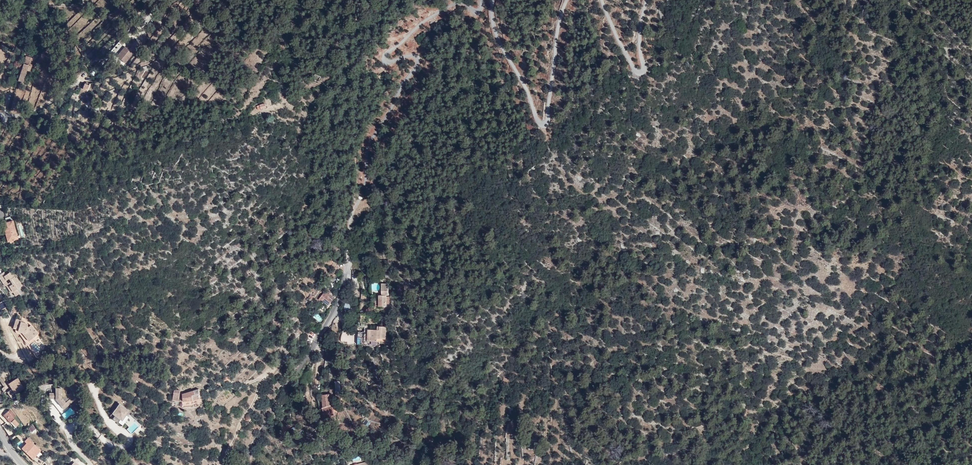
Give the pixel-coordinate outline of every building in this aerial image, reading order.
[(137,41),(131,47),(129,50),(127,49),(125,47),(117,57),(125,63),(141,44),(137,41)] [(31,64),(24,62),(18,81),(23,82),(27,71),(30,72),(31,67),(32,67),(33,63),(36,63),(39,54),(35,53),(33,58),(31,64)] [(13,219),(3,222),(8,241),(18,238),(13,219)] [(3,282),(5,281),(7,284),(11,292),(14,291),(16,295),(19,293),(17,289),(22,286),(17,277),(15,278),(15,276),(13,277),(12,275),(10,272),(6,275),(4,272),(0,274),(0,277),(3,282)] [(389,284),(382,284),(382,295),(379,295),(379,306),(386,306),(386,295),(389,295),(389,284)] [(322,300),(329,305),(333,300),(335,298),(332,296),(334,293),(332,292),(331,293),(327,289),(323,294),(323,295),(319,299),(319,300),(322,300)] [(22,332),(28,339),(32,336),(33,338),(38,333),(31,325),(29,327),(28,325),(25,324),(25,323),(23,320),(17,318),(14,328),(18,329),(18,331),(22,332)] [(387,327),(380,326),(380,330),(377,330),(368,329),(368,335),(371,335),(370,341),(386,342),(387,327)] [(4,386),(7,391),(12,388),(9,383),(10,383),(6,377),(0,381),(4,386)] [(16,393),(22,389),(24,388),(17,378),(15,379),(10,383),(9,383),(12,388),(7,391),(11,396),(16,393)] [(335,382),(335,394),(344,393),(343,381),(335,382)] [(53,403),(53,404),(60,412),(73,401),(71,398),(65,403),(61,397),(61,388),(56,388),(56,393),(49,393),(49,398),(51,398),(51,403),(53,403)] [(183,398),(181,398),(182,401),(184,401),(193,401),(200,398),(199,389),(183,394),(183,398)] [(324,408),(333,404),(332,401),(331,401),(330,395),(323,395),(324,408)] [(120,403),(110,415),(113,418),(118,422),(123,425),(132,413),(120,403)] [(339,415),(335,404),(333,404),(324,408),(322,408),(326,419),(339,415)] [(71,407),(61,415),(65,420),(75,413),(71,407)] [(10,409),(4,415),(10,423),(11,422),(15,426),(19,423),(14,417),(16,415),(10,409)] [(290,428),(289,427),(283,426),(281,433),(288,435),(290,428)] [(28,438),(25,442),(27,443),(22,448),(33,459),(41,451),(28,438)] [(48,455),(44,460),(50,464),(54,459),(48,455)]
